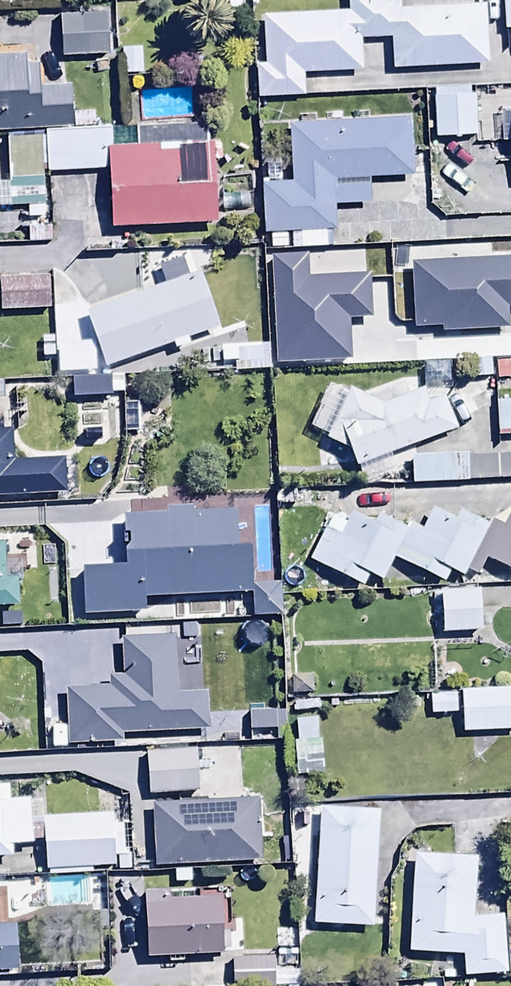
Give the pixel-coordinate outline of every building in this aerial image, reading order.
[(388,39),(390,70),(486,65),(483,5),(399,9),(398,0),(350,0),(350,11),(252,16),(256,99),(304,97),(303,75),(362,72),(361,40),(388,39)] [(107,16),(60,20),(63,61),(111,57),(107,16)] [(73,116),(71,85),(41,86),(39,61),(26,62),(26,54),(0,56),(0,132),(93,127),(93,115),(73,116)] [(470,96),(470,87),(433,88),(435,141),(477,139),(475,95),(470,96)] [(499,111),(500,143),(510,143),(510,111),(499,111)] [(287,125),(290,181),(261,183),(264,235),(271,234),(272,251),(289,250),(288,236),(296,235),(297,249),(325,248),(324,232),(335,232),(334,207),(369,205),(368,178),(413,176),(410,119),(287,125)] [(107,147),(108,170),(111,231),(215,225),(209,124),(134,128),(135,146),(111,147),(107,147)] [(107,147),(111,147),(109,128),(45,131),(48,173),(108,170),(107,147)] [(27,206),(27,220),(42,220),(41,207),(38,207),(36,177),(12,178),(12,166),(2,166),(2,159),(0,159),(0,208),(27,206)] [(49,223),(24,224),(25,245),(50,244),(49,223)] [(443,241),(443,271),(488,270),(488,241),(443,241)] [(190,345),(189,341),(219,330),(198,273),(84,314),(105,371),(172,347),(173,351),(190,345)] [(48,280),(0,282),(1,315),(49,313),(48,280)] [(271,348),(236,348),(236,375),(271,375),(271,348)] [(120,379),(71,381),(72,399),(121,397),(120,379)] [(347,452),(354,467),(454,430),(442,398),(430,403),(425,389),(382,405),(348,389),(347,392),(331,384),(310,428),(328,436),(325,442),(347,452)] [(497,405),(498,439),(510,438),(510,404),(497,405)] [(66,494),(64,460),(19,463),(12,452),(11,432),(0,432),(0,498),(66,494)] [(467,456),(410,458),(411,489),(468,487),(467,456)] [(486,527),(459,513),(454,523),(431,511),(421,532),(411,527),(408,533),(377,517),(372,526),(349,514),(344,525),(331,518),(310,561),(362,587),(367,577),(381,584),(394,559),(445,584),(450,574),(461,579),(466,571),(478,577),(486,561),(510,574),(510,508),(502,526),(490,519),(486,527)] [(63,535),(64,510),(37,510),(38,535),(63,535)] [(0,513),(0,538),(16,537),(15,513),(0,513)] [(0,548),(0,610),(17,609),(16,581),(4,581),(3,548),(0,548)] [(479,590),(440,592),(442,635),(481,634),(479,590)] [(3,637),(4,667),(43,666),(42,635),(3,637)] [(460,691),(461,734),(510,733),(510,690),(460,691)] [(456,696),(429,697),(430,715),(456,715),(456,696)] [(97,713),(98,744),(180,740),(179,710),(97,713)] [(318,722),(296,723),(297,744),(294,744),(296,778),(324,776),(322,741),(319,741),(318,722)] [(197,751),(144,753),(146,796),(199,793),(197,751)] [(11,860),(10,848),(32,847),(30,804),(8,805),(8,788),(0,789),(0,861),(11,860)] [(256,801),(153,805),(155,869),(258,865),(256,801)] [(377,812),(318,810),(313,926),(372,929),(377,812)] [(45,873),(48,872),(48,877),(112,875),(112,870),(115,870),(114,858),(122,858),(121,827),(114,827),(113,816),(43,819),(45,873)] [(476,860),(413,857),(409,953),(462,956),(463,977),(505,975),(502,918),(472,919),(476,860)] [(56,877),(4,880),(5,906),(57,903),(56,877)] [(169,890),(141,892),(145,959),(164,958),(165,967),(187,966),(187,959),(223,957),(220,899),(169,902),(169,890)] [(2,900),(0,900),(0,975),(9,975),(7,926),(4,927),(2,900)] [(232,959),(232,985),(299,985),(298,950),(277,950),(277,959),(232,959)]
